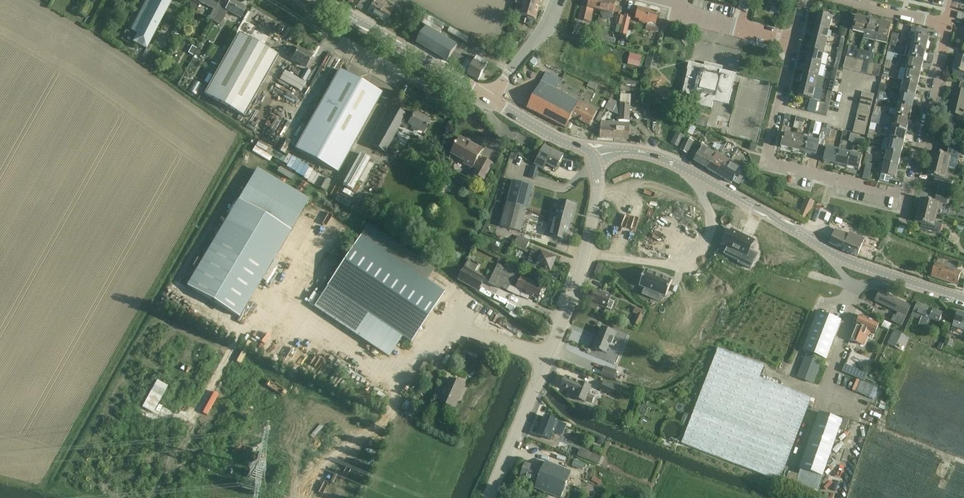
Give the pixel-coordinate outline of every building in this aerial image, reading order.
[(162,17),(171,0),(145,0),(139,12),(147,16),(149,10),(162,17)] [(222,4),(219,2),(220,0),(195,0),(213,10),(208,20),(212,22),(222,4)] [(392,11),(384,7),(385,4),(377,0),(375,0),(368,13),(386,23),(392,11)] [(520,16),(535,20),(541,0),(525,0),(520,16)] [(603,0),(589,0),(587,8),(580,7),(578,20),(590,22),(592,10),(600,12),(603,0)] [(600,12),(601,12),(600,15),(602,19),(608,20),(611,18),(612,15),(613,15),(613,13),(620,15),(622,8),(614,7),(615,3),(603,0),(600,12)] [(75,12),(85,18),(92,6),(81,1),(75,12)] [(222,4),(212,22),(220,26),(227,12),(239,19),(245,9),(231,1),(227,6),(222,4)] [(360,12),(365,3),(360,1),(356,9),(360,12)] [(410,5),(405,13),(411,16),(416,8),(410,5)] [(631,8),(630,14),(636,15),(635,20),(639,21),(639,23),(647,25),(647,26),(646,28),(646,30),(656,33),(658,25),(656,25),(658,14),(638,9),(638,10),(637,10),(631,8)] [(145,50),(162,17),(149,10),(147,16),(139,12),(129,30),(137,34),(132,43),(145,50)] [(624,18),(622,26),(623,26),(628,27),(630,16),(625,15),(624,15),(624,18)] [(816,26),(830,29),(832,18),(819,15),(816,26)] [(622,26),(624,18),(617,16),(615,25),(622,26)] [(864,34),(867,19),(855,16),(852,31),(864,34)] [(876,37),(879,22),(867,19),(864,34),(876,37)] [(879,22),(876,37),(875,41),(886,44),(888,40),(891,25),(879,22)] [(827,41),(830,29),(816,26),(813,37),(827,41)] [(459,70),(466,60),(453,52),(457,46),(426,27),(416,44),(459,70)] [(911,45),(926,49),(929,38),(909,33),(908,38),(912,39),(911,45)] [(243,118),(277,57),(237,34),(204,95),(243,118)] [(170,35),(167,41),(173,45),(176,38),(170,35)] [(600,35),(600,36),(601,36),(603,39),(602,43),(607,44),(607,41),(611,42),(615,43),(616,38),(605,36),(600,35)] [(824,52),(827,41),(813,37),(810,49),(824,52)] [(858,57),(860,51),(856,50),(856,47),(849,45),(848,47),(846,46),(844,57),(846,57),(852,58),(857,60),(858,57)] [(926,49),(911,45),(907,45),(904,57),(907,57),(923,61),(926,49)] [(218,48),(212,59),(219,63),(225,52),(227,49),(223,46),(221,50),(218,48)] [(306,69),(312,57),(297,49),(291,60),(306,69)] [(821,64),(824,52),(810,49),(808,61),(821,64)] [(870,60),(871,54),(867,52),(860,51),(858,57),(866,59),(870,60)] [(962,51),(960,57),(956,56),(954,64),(952,64),(951,68),(953,69),(953,70),(953,71),(952,75),(956,76),(956,78),(963,81),(963,78),(963,51),(962,51)] [(627,64),(639,67),(641,56),(630,54),(627,64)] [(478,81),(485,68),(488,63),(477,57),(474,62),(466,75),(478,81)] [(849,70),(852,58),(846,57),(843,69),(849,70)] [(921,73),(923,61),(907,57),(905,69),(921,73)] [(854,72),(857,60),(852,58),(849,70),(854,72)] [(860,73),(863,61),(857,60),(854,72),(860,73)] [(818,76),(821,64),(808,61),(805,72),(818,76)] [(866,75),(869,63),(863,61),(860,73),(866,75)] [(168,63),(163,72),(167,74),(172,65),(168,63)] [(705,67),(696,65),(690,63),(688,71),(682,94),(697,98),(695,106),(711,109),(713,102),(728,105),(733,82),(735,75),(729,73),(721,71),(721,68),(706,64),(705,67)] [(870,63),(869,63),(866,75),(872,76),(875,64),(870,63)] [(875,64),(872,76),(878,78),(881,66),(875,64)] [(918,84),(921,73),(905,69),(902,81),(918,84)] [(299,79),(281,70),(276,78),(298,90),(303,82),(305,83),(310,73),(305,70),(299,79)] [(337,174),(381,94),(339,71),(294,150),(337,174)] [(815,87),(818,76),(805,72),(802,84),(815,87)] [(546,73),(526,109),(566,129),(571,118),(589,127),(598,111),(561,92),(556,89),(560,81),(557,80),(557,79),(546,73)] [(915,96),(918,84),(902,81),(899,92),(915,96)] [(960,83),(958,90),(953,89),(947,114),(963,117),(963,114),(963,83),(960,83)] [(812,99),(815,87),(802,84),(799,96),(812,99)] [(882,101),(885,89),(879,87),(876,100),(882,101)] [(860,98),(872,101),(874,95),(862,92),(860,98)] [(912,108),(915,96),(899,92),(897,104),(912,108)] [(616,123),(614,140),(627,140),(630,96),(620,95),(619,104),(619,108),(618,116),(618,123),(616,123)] [(871,107),(872,101),(860,98),(859,104),(871,107)] [(610,99),(605,109),(607,111),(612,113),(616,116),(618,116),(619,108),(617,107),(616,106),(617,103),(610,99)] [(825,104),(817,102),(815,108),(828,111),(829,105),(825,104)] [(870,112),(871,107),(859,104),(858,110),(870,112)] [(909,119),(912,108),(897,104),(894,116),(909,119)] [(410,120),(405,117),(405,116),(392,108),(370,146),(385,154),(400,127),(406,130),(408,127),(422,135),(429,121),(414,113),(410,120)] [(827,117),(828,111),(815,108),(814,114),(827,117)] [(868,118),(870,112),(858,110),(856,115),(868,118)] [(600,112),(595,121),(598,123),(603,114),(600,112)] [(867,124),(868,118),(856,115),(855,121),(867,124)] [(907,131),(909,119),(894,116),(891,127),(907,131)] [(697,117),(695,125),(706,128),(708,120),(697,117)] [(866,130),(867,124),(855,121),(854,127),(866,130)] [(614,140),(616,123),(602,122),(600,139),(614,140)] [(864,136),(866,130),(854,127),(852,133),(864,136)] [(904,143),(907,131),(891,127),(888,139),(904,143)] [(679,148),(685,137),(676,133),(671,144),(679,148)] [(791,151),(795,135),(784,133),(780,148),(791,151)] [(803,154),(808,135),(804,134),(803,137),(795,135),(791,151),(803,154)] [(819,146),(820,141),(819,141),(808,138),(808,135),(803,154),(816,157),(819,146)] [(482,150),(460,138),(456,145),(455,144),(454,146),(455,147),(451,154),(465,162),(464,163),(473,168),(473,167),(477,170),(474,175),(484,180),(492,164),(483,159),(482,160),(478,158),(482,150)] [(901,155),(904,143),(888,139),(885,151),(901,155)] [(687,154),(693,143),(686,140),(680,150),(687,154)] [(931,152),(928,163),(948,167),(955,169),(958,158),(959,151),(961,146),(948,143),(945,155),(941,154),(931,152)] [(556,170),(563,155),(545,146),(535,165),(544,169),(546,165),(556,170)] [(696,158),(694,161),(707,169),(708,170),(712,161),(709,159),(712,153),(714,153),(713,152),(703,146),(696,158)] [(833,165),(837,150),(826,148),(823,162),(833,165)] [(845,167),(849,153),(837,150),(833,165),(845,167)] [(898,167),(901,155),(885,151),(882,163),(898,167)] [(712,161),(708,170),(717,175),(722,166),(726,168),(729,163),(728,163),(724,160),(716,155),(714,153),(712,153),(709,159),(712,161)] [(849,153),(845,167),(859,170),(862,156),(849,153)] [(352,191),(369,160),(359,154),(342,186),(352,191)] [(354,200),(374,164),(370,161),(352,193),(341,187),(339,191),(354,200)] [(722,166),(717,175),(718,176),(730,183),(731,181),(738,186),(743,179),(739,176),(740,173),(742,171),(729,163),(726,168),(722,166)] [(895,179),(898,167),(882,163),(880,175),(881,176),(879,181),(889,183),(890,178),(895,179)] [(928,163),(925,175),(940,179),(938,185),(950,187),(952,182),(945,180),(948,167),(928,163)] [(506,204),(506,205),(511,206),(527,210),(533,187),(531,187),(512,182),(507,199),(506,204)] [(917,210),(937,215),(939,204),(947,206),(948,199),(935,196),(934,202),(920,198),(917,210)] [(237,200),(186,287),(239,318),(290,232),(237,200)] [(807,220),(814,204),(806,200),(799,216),(807,220)] [(554,219),(570,224),(575,206),(575,205),(575,204),(570,203),(570,204),(559,201),(555,215),(551,214),(549,221),(553,222),(554,219)] [(505,207),(500,227),(521,233),(527,210),(511,206),(506,205),(505,207)] [(935,223),(937,215),(917,210),(914,222),(928,226),(927,232),(939,234),(942,224),(935,223)] [(565,241),(570,224),(554,219),(553,222),(549,237),(565,241)] [(731,230),(723,245),(742,255),(738,264),(750,270),(758,255),(750,251),(754,241),(731,230)] [(848,236),(836,230),(829,244),(843,251),(857,257),(864,239),(849,233),(848,236)] [(360,236),(326,286),(339,295),(326,315),(351,331),(364,312),(402,337),(410,343),(444,293),(427,281),(360,236)] [(526,252),(529,244),(530,241),(518,236),(517,239),(514,247),(526,252)] [(532,249),(526,265),(535,268),(536,266),(550,271),(555,258),(542,253),(540,252),(535,250),(532,249)] [(478,291),(484,280),(473,274),(479,265),(469,260),(464,270),(458,281),(478,291)] [(597,266),(595,269),(597,270),(602,272),(602,271),(604,265),(601,264),(598,263),(597,266)] [(520,279),(515,276),(516,274),(498,265),(488,284),(499,289),(501,284),(509,288),(511,285),(516,288),(516,289),(521,292),(521,293),(538,300),(538,299),(540,298),(541,296),(541,294),(544,287),(528,279),(527,281),(521,278),(520,279)] [(941,267),(934,265),(931,277),(957,285),(960,273),(945,268),(946,266),(942,265),(941,267)] [(639,286),(639,287),(644,289),(653,292),(652,295),(651,298),(659,302),(662,296),(665,297),(665,296),(672,281),(646,270),(639,286)] [(611,311),(614,303),(610,301),(612,297),(595,290),(595,292),(592,293),(591,295),(592,297),(588,308),(597,311),(598,307),(606,310),(607,309),(611,311)] [(901,327),(911,307),(880,291),(875,302),(897,313),(896,316),(894,315),(891,322),(901,327)] [(938,324),(943,313),(916,303),(910,317),(927,324),(928,320),(938,324)] [(508,304),(506,308),(513,312),(515,307),(508,304)] [(640,326),(646,311),(636,306),(633,313),(636,314),(633,324),(640,326)] [(963,332),(963,314),(957,312),(951,327),(963,332)] [(817,313),(803,351),(826,359),(840,322),(817,313)] [(875,334),(879,323),(860,315),(859,316),(857,317),(856,320),(857,322),(849,340),(864,346),(870,332),(875,334)] [(884,321),(881,327),(888,331),(891,325),(884,321)] [(611,347),(616,334),(601,328),(593,348),(606,354),(609,346),(611,347)] [(902,351),(908,338),(894,331),(888,344),(902,351)] [(946,338),(944,345),(950,347),(953,340),(946,338)] [(779,481),(811,398),(759,378),(763,366),(718,348),(681,444),(779,481)] [(806,354),(797,378),(813,384),(813,383),(816,375),(822,360),(806,354)] [(864,382),(867,374),(845,365),(842,372),(864,382)] [(613,380),(616,371),(605,366),(601,376),(613,380)] [(564,377),(560,388),(575,394),(574,398),(585,403),(586,401),(592,404),(593,400),(595,397),(589,394),(591,388),(580,383),(564,377)] [(454,410),(465,386),(449,379),(438,403),(454,410)] [(596,389),(614,397),(618,389),(600,382),(596,389)] [(642,405),(639,413),(645,415),(648,407),(642,405)] [(819,413),(798,470),(821,478),(837,434),(849,437),(855,424),(843,420),(842,421),(819,413)] [(562,435),(566,425),(544,417),(537,435),(550,441),(554,432),(562,435)] [(674,439),(676,438),(678,436),(679,433),(679,430),(679,428),(677,425),(675,424),(673,423),(670,423),(667,424),(665,425),(664,427),(663,430),(663,433),(664,435),(666,437),(668,439),(671,439),(674,439)] [(599,437),(597,443),(603,446),(606,439),(599,437)] [(591,453),(587,460),(598,465),(601,457),(600,457),(591,453)] [(574,460),(571,466),(582,470),(585,464),(574,460)] [(545,462),(542,471),(525,464),(520,477),(537,483),(535,489),(557,497),(560,497),(570,472),(545,462)]
